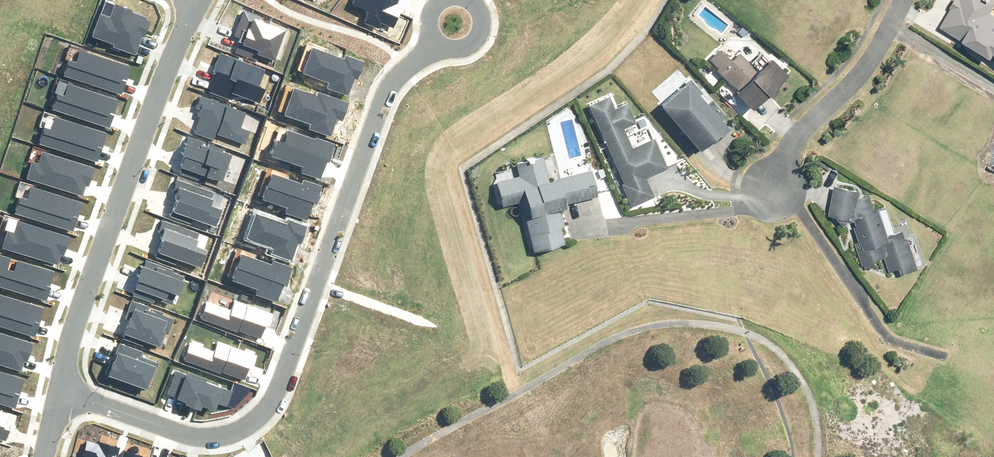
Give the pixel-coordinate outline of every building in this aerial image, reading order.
[(394,28),(404,6),(398,3),(399,0),(355,0),(353,4),(370,10),(365,22),(380,28),(382,23),(394,28)] [(926,9),(953,25),(993,50),(993,48),(993,0),(931,0),(926,9)] [(120,50),(136,55),(142,39),(144,39),(150,21),(147,20),(148,17),(105,2),(93,38),(111,44),(109,49),(119,52),(120,50)] [(260,56),(274,61),(286,31),(259,20),(260,16),(244,10),(234,36),(240,38),(235,52),(258,61),(260,56)] [(326,88),(348,96),(353,80),(357,81),(364,61),(346,55),(345,59),(312,47),(302,74),(328,83),(326,88)] [(736,87),(733,90),(750,106),(764,91),(766,93),(774,85),(773,83),(784,71),(768,55),(755,68),(738,51),(730,58),(718,47),(708,57),(716,66),(715,67),(730,83),(732,82),(736,87)] [(64,76),(122,95),(131,65),(80,49),(76,62),(69,59),(64,76)] [(235,94),(260,104),(266,89),(259,87),(266,70),(220,52),(209,79),(214,81),(209,92),(232,101),(235,94)] [(696,80),(690,85),(687,81),(659,106),(705,159),(734,134),(723,121),(728,116),(716,102),(710,108),(703,100),(708,95),(696,80)] [(53,110),(110,128),(119,100),(69,84),(65,97),(58,94),(53,110)] [(309,130),(332,137),(337,120),(343,121),(349,102),(319,92),(318,95),(294,88),(285,116),(311,124),(309,130)] [(217,135),(247,145),(251,132),(240,128),(246,112),(199,96),(195,107),(200,109),(198,116),(201,117),(195,134),(215,141),(217,135)] [(609,96),(592,103),(634,212),(657,203),(650,183),(667,176),(654,142),(630,151),(622,131),(638,131),(629,107),(615,112),(609,96)] [(39,144),(97,163),(107,134),(56,117),(52,130),(45,128),(39,144)] [(301,173),(321,180),(327,162),(330,163),(336,144),(317,137),(317,139),(289,130),(284,143),(277,141),(271,157),(303,167),(301,173)] [(201,176),(223,183),(231,156),(223,154),(224,150),(210,145),(209,148),(203,145),(204,142),(191,138),(188,145),(187,144),(183,156),(186,157),(180,175),(200,181),(201,176)] [(26,179),(83,196),(86,185),(89,186),(94,168),(41,152),(38,164),(32,162),(26,179)] [(503,212),(526,205),(529,215),(519,217),(530,255),(569,245),(563,225),(605,214),(592,166),(551,178),(545,153),(512,162),(515,172),(494,178),(503,212)] [(286,214),(307,221),(313,203),(317,205),(324,186),(304,180),(302,184),(273,174),(264,200),(288,208),(286,214)] [(214,193),(177,179),(173,191),(179,193),(170,217),(191,224),(193,218),(217,227),(223,211),(211,206),(214,200),(212,199),(214,193)] [(891,231),(882,204),(884,199),(836,186),(827,218),(855,225),(860,239),(859,240),(867,267),(921,270),(907,226),(891,231)] [(15,214),(73,233),(83,204),(32,187),(28,200),(21,197),(15,214)] [(271,254),(292,261),(297,244),(302,246),(308,226),(288,219),(286,224),(255,213),(246,239),(273,248),(271,254)] [(197,240),(200,234),(163,221),(159,233),(164,234),(156,257),(177,265),(179,261),(203,269),(209,252),(198,248),(200,241),(197,240)] [(3,249),(58,264),(61,255),(65,256),(70,237),(18,223),(15,234),(7,232),(3,249)] [(46,302),(51,287),(49,286),(54,272),(18,261),(14,273),(6,270),(10,259),(0,256),(0,287),(46,302)] [(256,295),(277,302),(283,285),(287,287),(293,267),(273,261),(271,265),(241,256),(233,281),(258,289),(256,295)] [(155,299),(172,305),(175,295),(180,296),(186,276),(173,272),(174,270),(145,261),(134,297),(154,303),(155,299)] [(34,338),(44,309),(0,294),(0,327),(34,338)] [(145,342),(161,347),(165,334),(169,335),(175,319),(162,315),(163,313),(153,310),(153,312),(148,310),(149,308),(131,302),(125,319),(130,321),(123,339),(144,346),(145,342)] [(207,302),(201,320),(237,332),(237,331),(261,339),(265,326),(269,328),(273,315),(234,302),(231,310),(207,302)] [(21,371),(24,362),(28,363),(34,344),(0,334),(0,365),(21,371)] [(223,372),(245,380),(254,356),(219,344),(216,352),(190,343),(184,361),(223,374),(223,372)] [(107,377),(148,390),(158,363),(142,357),(144,352),(118,344),(107,377)] [(15,410),(25,380),(0,372),(0,405),(15,410)] [(218,404),(233,409),(248,394),(250,389),(235,384),(232,392),(206,383),(207,379),(189,373),(188,376),(175,372),(168,394),(178,398),(177,399),(186,402),(185,406),(202,412),(203,407),(216,411),(218,404)] [(15,416),(0,411),(0,440),(7,442),(15,416)] [(118,456),(121,448),(99,441),(98,444),(88,441),(83,456),(119,456),(118,456)]
